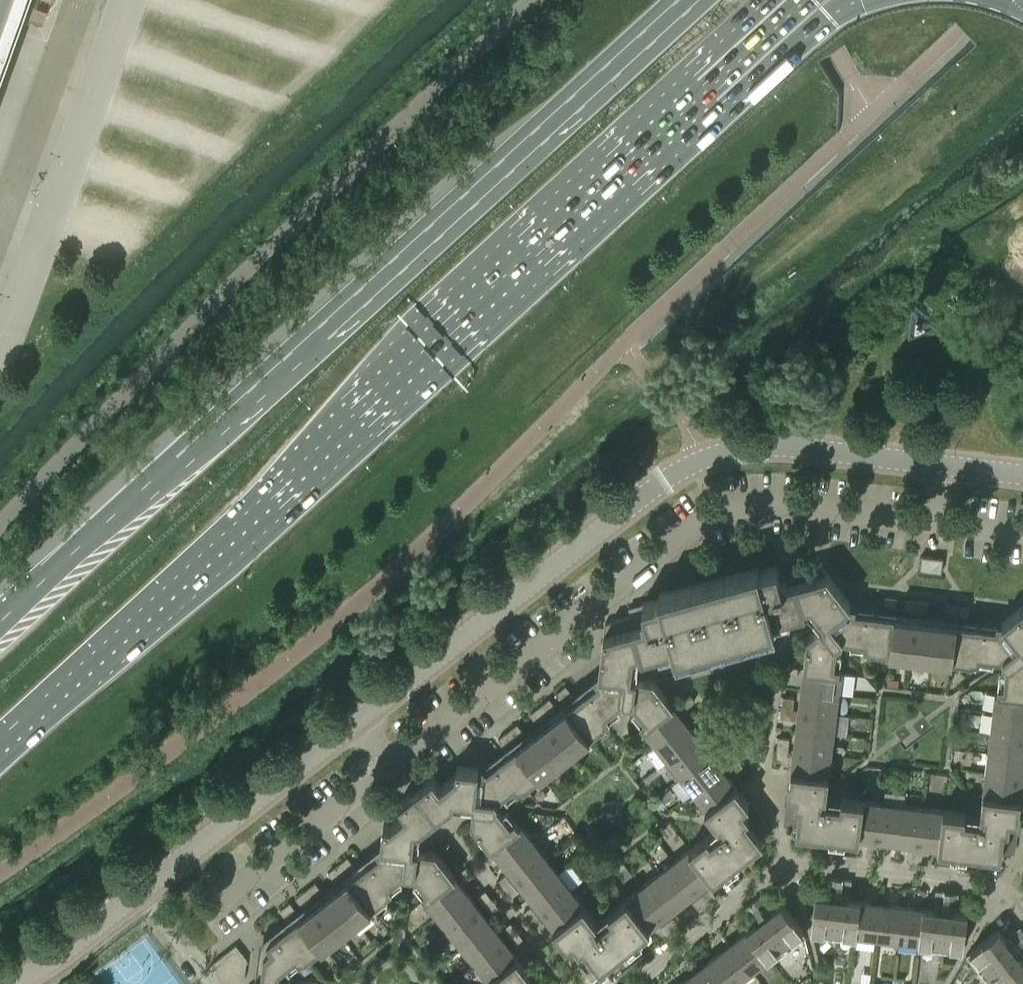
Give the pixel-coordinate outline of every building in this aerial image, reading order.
[(27,0),(0,0),(0,74),(27,0)] [(920,569),(942,572),(943,558),(921,555),(920,569)] [(809,565),(792,570),(803,612),(805,611),(808,610),(820,625),(820,626),(814,631),(829,650),(836,651),(837,643),(842,639),(870,642),(871,642),(875,612),(872,611),(872,612),(850,609),(849,606),(852,603),(840,588),(819,563),(809,565)] [(645,611),(632,615),(644,657),(653,654),(658,653),(660,658),(703,646),(790,621),(789,616),(794,614),(803,612),(792,570),(779,574),(777,565),(759,570),(758,566),(703,581),(659,594),(660,598),(643,603),(645,611)] [(885,596),(884,607),(896,609),(897,598),(885,596)] [(904,610),(916,611),(917,600),(905,599),(904,610)] [(929,602),(917,600),(916,611),(928,613),(929,602)] [(945,615),(957,616),(958,605),(946,604),(945,615)] [(970,607),(958,605),(957,616),(968,618),(970,607)] [(973,654),(974,654),(1002,658),(1006,663),(1005,671),(1012,671),(1022,663),(1022,605),(1017,610),(1002,622),(1004,625),(1001,627),(980,625),(976,624),(973,654)] [(869,650),(891,652),(895,614),(875,612),(871,642),(870,642),(869,650)] [(891,652),(911,655),(916,617),(895,614),(891,652)] [(636,676),(639,658),(644,657),(632,615),(615,620),(605,622),(602,652),(599,674),(603,674),(603,678),(583,693),(602,717),(624,699),(631,700),(636,706),(641,702),(644,678),(637,677),(636,676)] [(911,655),(931,657),(936,619),(916,617),(911,655)] [(931,657),(952,659),(956,622),(936,619),(931,657)] [(976,624),(956,622),(952,659),(973,662),(974,654),(973,654),(976,624)] [(807,637),(803,669),(834,672),(834,671),(836,651),(829,650),(814,631),(807,637)] [(1012,671),(1005,671),(1003,691),(1003,692),(1022,695),(1022,663),(1012,671)] [(787,666),(786,676),(796,677),(798,667),(787,666)] [(841,672),(834,671),(834,672),(803,669),(801,689),(839,693),(841,672)] [(649,724),(673,705),(653,680),(644,678),(641,702),(636,706),(648,722),(649,724)] [(566,685),(557,692),(563,701),(573,694),(566,685)] [(836,713),(839,693),(801,689),(798,708),(836,713)] [(1003,692),(1003,691),(995,690),(993,712),(1022,715),(1022,695),(1003,692)] [(583,693),(567,706),(591,736),(607,723),(602,717),(583,693)] [(686,694),(677,701),(684,709),(692,702),(686,694)] [(782,706),(793,707),(794,697),(783,696),(782,706)] [(540,705),(547,714),(556,706),(550,698),(540,705)] [(537,721),(547,714),(540,705),(531,713),(537,721)] [(655,744),(656,744),(686,720),(673,705),(649,724),(648,722),(642,727),(655,744)] [(567,706),(551,718),(575,748),(591,736),(567,706)] [(792,718),(793,707),(782,706),(781,717),(792,718)] [(834,733),(836,713),(798,708),(796,728),(834,733)] [(993,712),(990,732),(1022,736),(1022,715),(993,712)] [(559,761),(575,748),(551,718),(535,731),(559,761)] [(696,725),(703,733),(711,726),(705,718),(696,725)] [(655,744),(648,750),(661,766),(668,760),(698,736),(686,720),(656,744),(655,744)] [(508,731),(515,739),(524,732),(517,723),(508,731)] [(718,735),(711,726),(703,733),(709,741),(718,735)] [(832,753),(834,733),(796,728),(794,748),(832,753)] [(505,746),(515,739),(508,731),(498,738),(505,746)] [(543,774),(559,761),(535,731),(519,743),(543,774)] [(990,732),(988,753),(1022,757),(1022,736),(990,732)] [(711,752),(698,736),(668,760),(681,776),(711,752)] [(777,747),(788,748),(789,738),(778,736),(777,747)] [(525,788),(543,774),(519,743),(502,756),(522,781),(520,782),(525,788)] [(787,758),(788,748),(777,747),(776,757),(787,758)] [(828,781),(832,753),(794,748),(790,776),(828,781)] [(721,757),(728,765),(736,759),(730,750),(721,757)] [(681,776),(693,792),(723,768),(711,752),(681,776)] [(985,773),(1022,778),(1022,757),(988,753),(985,773)] [(441,785),(438,781),(433,775),(416,789),(437,816),(453,804),(474,806),(473,813),(496,816),(502,812),(497,805),(498,800),(520,782),(522,781),(502,756),(500,758),(482,773),(478,772),(479,768),(457,765),(456,772),(441,785)] [(736,759),(728,765),(734,773),(743,767),(736,759)] [(740,790),(723,768),(693,792),(711,814),(740,790)] [(1021,798),(1022,780),(1022,778),(985,773),(982,800),(1020,804),(1021,798)] [(796,830),(859,838),(864,799),(841,797),(841,803),(820,800),(820,804),(814,803),(815,794),(827,795),(828,781),(790,776),(784,824),(797,826),(796,830)] [(431,820),(437,816),(416,789),(400,802),(407,811),(392,824),(384,823),(382,845),(385,846),(385,850),(365,865),(384,889),(384,888),(407,871),(413,871),(418,878),(424,873),(426,850),(419,849),(422,828),(431,820)] [(760,836),(770,828),(740,790),(711,814),(719,825),(728,818),(734,825),(729,828),(727,826),(711,838),(708,834),(690,848),(713,878),(763,839),(760,836)] [(884,802),(864,799),(859,838),(879,840),(884,802)] [(1014,852),(1020,804),(982,800),(980,814),(992,815),(991,824),(985,823),(985,820),(965,817),(966,812),(943,809),(938,847),(1001,855),(1002,850),(1014,852)] [(903,804),(884,802),(879,840),(899,842),(903,804)] [(899,842),(919,845),(923,807),(903,804),(899,842)] [(943,809),(923,807),(919,845),(938,847),(943,809)] [(496,816),(473,813),(472,823),(492,848),(516,829),(514,828),(502,812),(496,816)] [(520,823),(514,828),(516,829),(492,848),(504,864),(534,841),(520,823)] [(547,856),(534,841),(504,864),(517,880),(547,856)] [(866,855),(877,856),(878,845),(868,844),(866,855)] [(888,847),(878,845),(877,856),(887,857),(888,847)] [(698,890),(713,878),(690,848),(674,860),(698,890)] [(907,860),(917,861),(918,850),(908,849),(907,860)] [(418,878),(430,893),(431,895),(455,876),(436,851),(426,850),(424,873),(418,878)] [(929,852),(918,850),(917,861),(927,862),(929,852)] [(480,856),(486,864),(493,859),(487,851),(480,856)] [(560,872),(547,856),(517,880),(529,896),(560,872)] [(348,857),(339,864),(345,873),(355,866),(348,857)] [(682,903),(698,890),(674,860),(659,873),(682,903)] [(345,873),(339,864),(329,872),(336,880),(345,873)] [(365,865),(349,878),(372,908),(389,894),(384,888),(384,889),(365,865)] [(466,880),(473,875),(466,867),(459,872),(466,880)] [(542,912),(572,888),(560,872),(529,896),(542,912)] [(682,903),(659,873),(643,885),(666,915),(682,903)] [(498,880),(505,888),(512,883),(505,875),(498,880)] [(424,898),(425,900),(438,916),(468,892),(455,876),(431,895),(430,893),(424,898)] [(356,920),(372,908),(349,878),(332,890),(356,920)] [(731,879),(724,885),(727,890),(735,884),(731,879)] [(843,879),(841,892),(850,893),(852,880),(843,879)] [(316,882),(306,890),(313,898),(322,891),(316,882)] [(827,890),(836,891),(837,883),(828,882),(827,890)] [(518,891),(512,883),(505,888),(511,896),(518,891)] [(650,928),(666,915),(643,885),(627,897),(650,928)] [(586,906),(572,888),(542,912),(555,928),(584,906),(585,907),(586,906)] [(710,888),(703,893),(701,895),(708,903),(716,897),(710,888)] [(313,898),(306,890),(297,897),(303,906),(313,898)] [(340,933),(356,920),(332,890),(316,903),(340,933)] [(936,890),(934,903),(944,904),(945,891),(936,890)] [(478,896),(485,904),(492,899),(485,891),(478,896)] [(438,916),(450,931),(480,908),(468,892),(438,916)] [(816,894),(811,929),(829,932),(846,934),(855,935),(860,899),(833,896),(827,895),(823,895),(816,894)] [(700,910),(708,903),(701,895),(693,901),(700,910)] [(584,906),(555,928),(559,933),(588,971),(598,963),(601,967),(650,928),(627,897),(609,911),(613,916),(597,928),(599,931),(595,935),(589,928),(598,921),(586,906),(585,907),(584,906)] [(949,897),(948,905),(957,906),(958,898),(949,897)] [(498,907),(492,899),(485,904),(491,912),(498,907)] [(751,903),(743,909),(752,920),(755,924),(747,930),(769,958),(804,931),(782,903),(776,907),(773,909),(770,905),(765,899),(757,905),(762,911),(759,914),(751,903)] [(860,899),(855,935),(862,936),(877,937),(881,902),(860,899)] [(290,902),(281,910),(287,918),(297,911),(290,902)] [(881,902),(877,937),(898,940),(902,905),(881,902)] [(324,945),(340,933),(316,903),(300,915),(324,945)] [(902,905),(898,940),(920,943),(924,907),(902,905)] [(524,912),(530,920),(537,915),(531,907),(524,912)] [(924,907),(920,943),(946,946),(963,948),(968,913),(960,912),(950,910),(924,907)] [(450,931),(463,947),(493,924),(480,908),(450,931)] [(669,920),(676,928),(684,922),(677,914),(669,920)] [(307,959),(324,945),(300,915),(284,928),(302,952),(302,953),(307,959)] [(543,923),(537,915),(530,920),(537,929),(543,923)] [(668,935),(676,928),(669,920),(661,926),(668,935)] [(503,928),(510,936),(517,931),(510,923),(503,928)] [(463,947),(475,963),(505,940),(493,924),(463,947)] [(302,953),(302,952),(284,928),(268,941),(259,948),(255,983),(285,983),(279,976),(280,970),(302,953)] [(970,951),(996,983),(1000,983),(1022,966),(1022,960),(1003,935),(999,929),(970,951)] [(1009,934),(1015,941),(1021,937),(1016,929),(1009,934)] [(747,930),(730,943),(752,971),(769,958),(747,930)] [(523,939),(517,931),(510,936),(516,944),(523,939)] [(519,957),(505,940),(475,963),(489,981),(490,981),(490,980),(519,957)] [(713,957),(734,983),(736,983),(752,971),(730,943),(713,957)] [(236,944),(210,965),(225,983),(239,983),(244,980),(247,958),(236,944)] [(519,957),(490,980),(490,981),(489,981),(492,983),(540,983),(519,957)] [(696,970),(707,983),(734,983),(713,957),(703,964),(696,970)] [(1000,983),(1022,983),(1022,966),(1000,983)] [(679,983),(707,983),(696,970),(679,983)]
